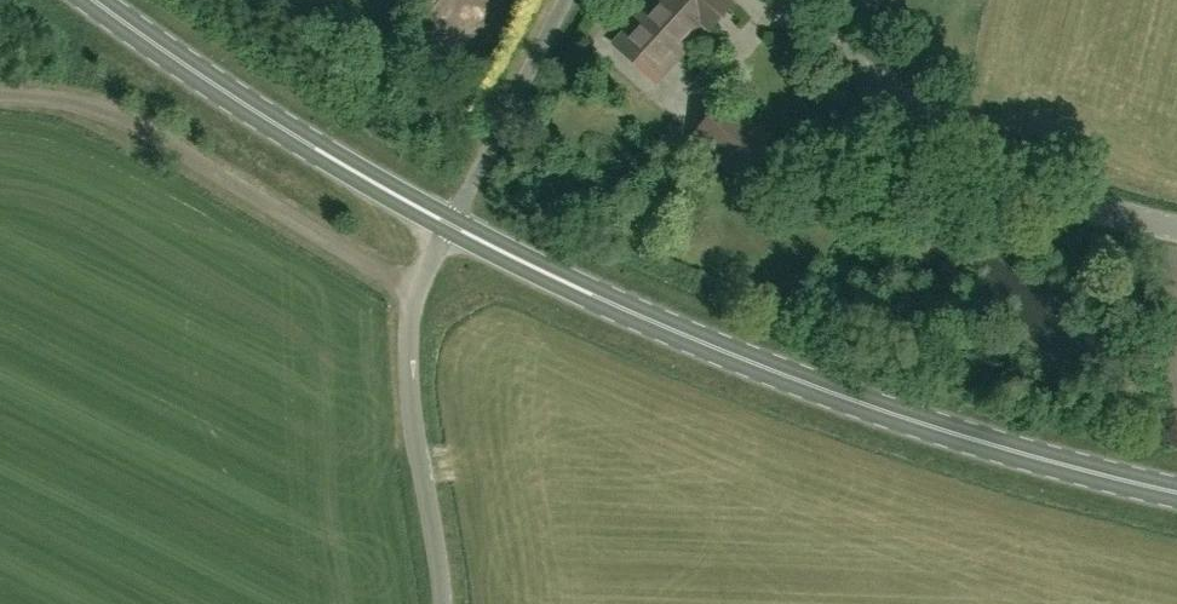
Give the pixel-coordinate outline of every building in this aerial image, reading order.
[(728,0),(654,0),(615,43),(658,82),(707,27),(710,29),(733,4),(728,0)] [(694,136),(750,187),(784,149),(728,99),(694,136)]
